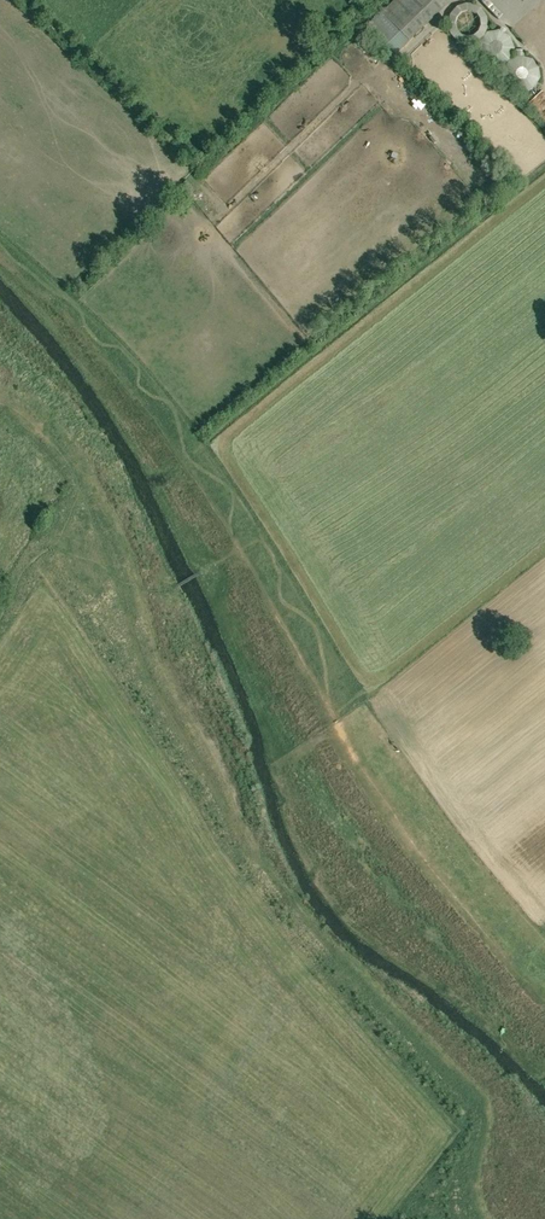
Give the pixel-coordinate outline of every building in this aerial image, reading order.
[(382,13),(410,42),(453,0),(395,0),(382,13)] [(359,36),(353,41),(371,59),(377,53),(359,36)] [(534,89),(544,80),(528,63),(518,73),(534,89)]
